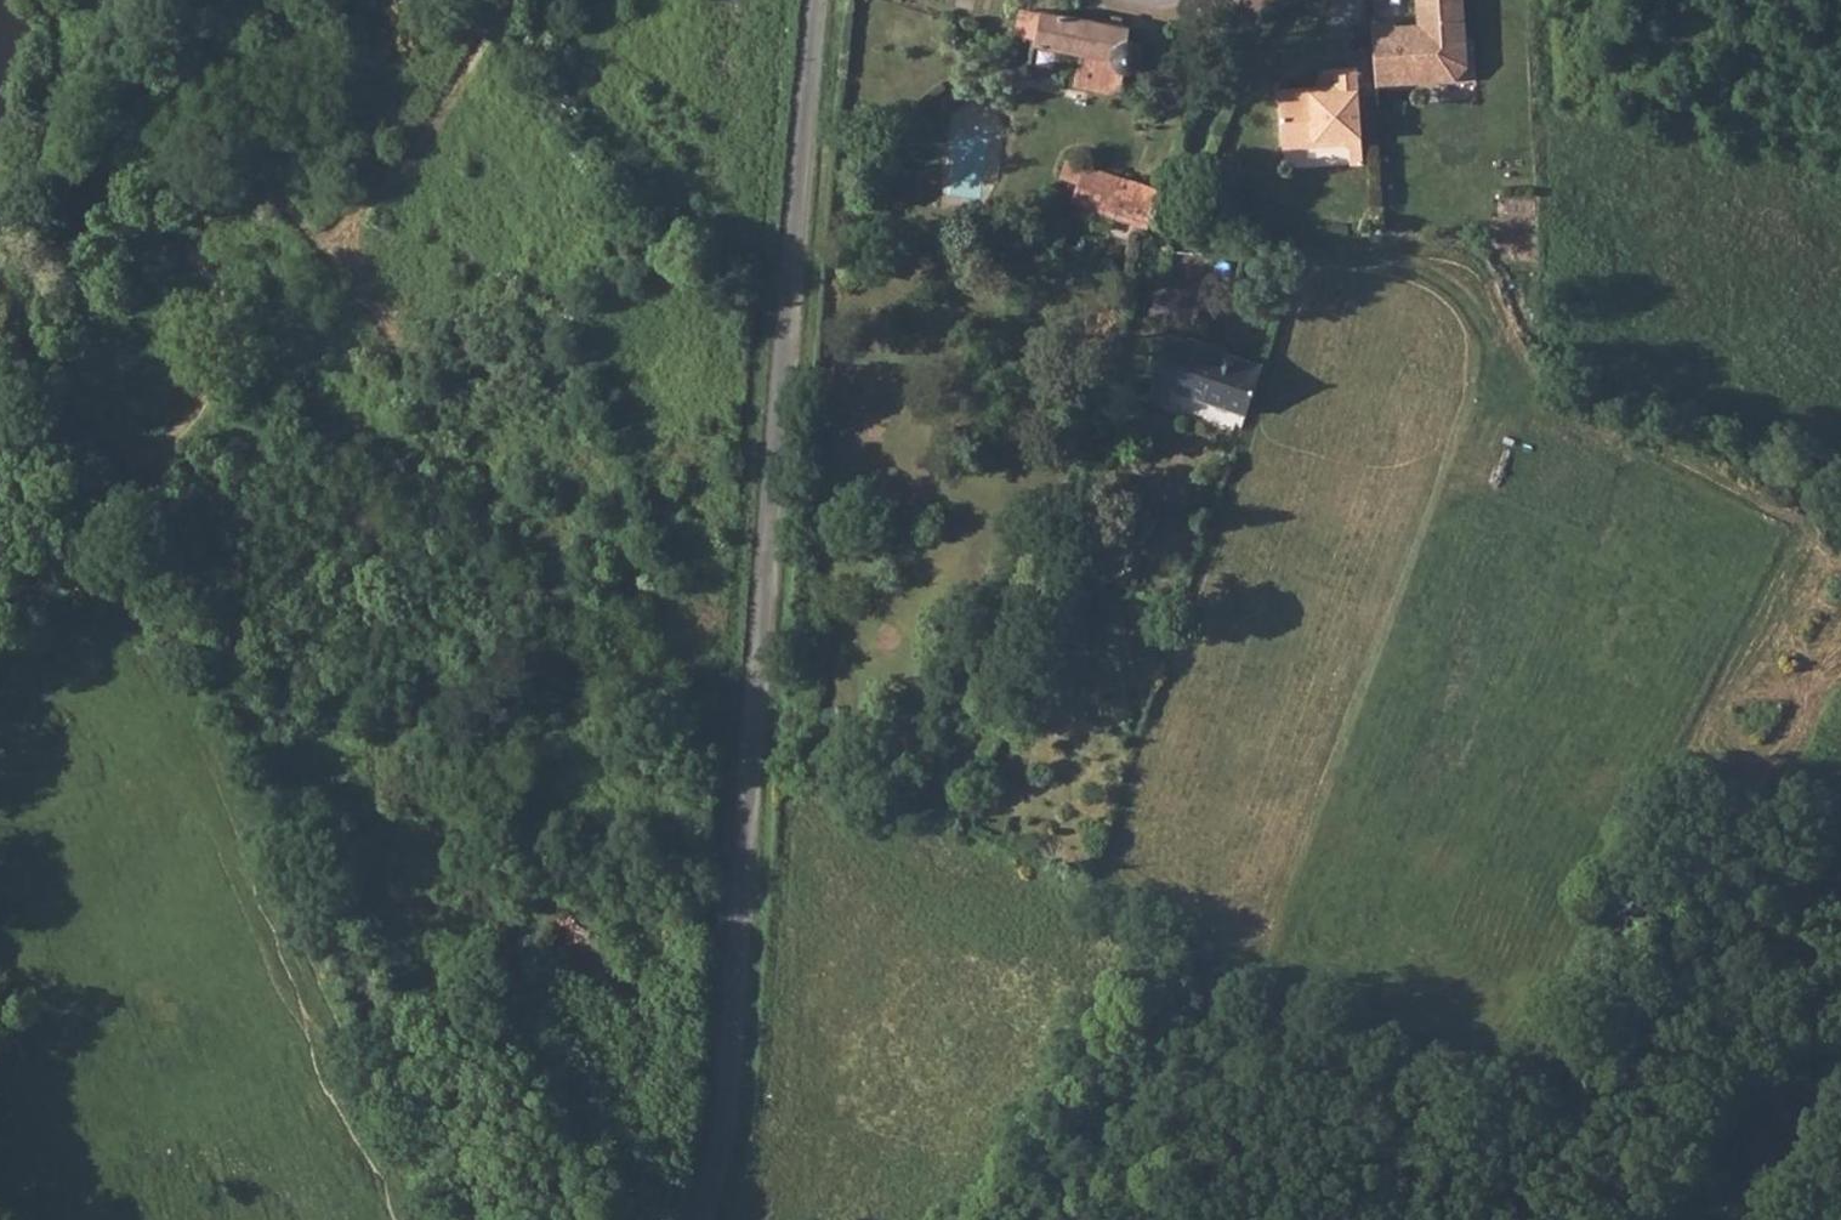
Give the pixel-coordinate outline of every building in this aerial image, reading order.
[(1463,0),(1420,0),(1420,14),(1425,13),(1426,19),(1420,25),(1397,25),(1397,21),(1374,21),(1375,81),(1424,80),(1424,73),(1451,72),(1458,65),(1458,46),(1464,38),(1463,0)] [(1049,11),(1038,58),(1083,69),(1078,92),(1121,104),(1127,77),(1140,75),(1147,69),(1146,57),(1134,51),(1138,34),(1049,11)] [(1336,93),(1283,92),(1284,149),(1321,151),(1325,142),(1341,142),(1349,152),(1359,153),(1359,74),(1336,73),(1336,93)] [(1097,181),(1086,214),(1159,242),(1171,208),(1097,181)] [(1170,347),(1148,410),(1168,418),(1172,406),(1245,431),(1262,382),(1170,347)]
